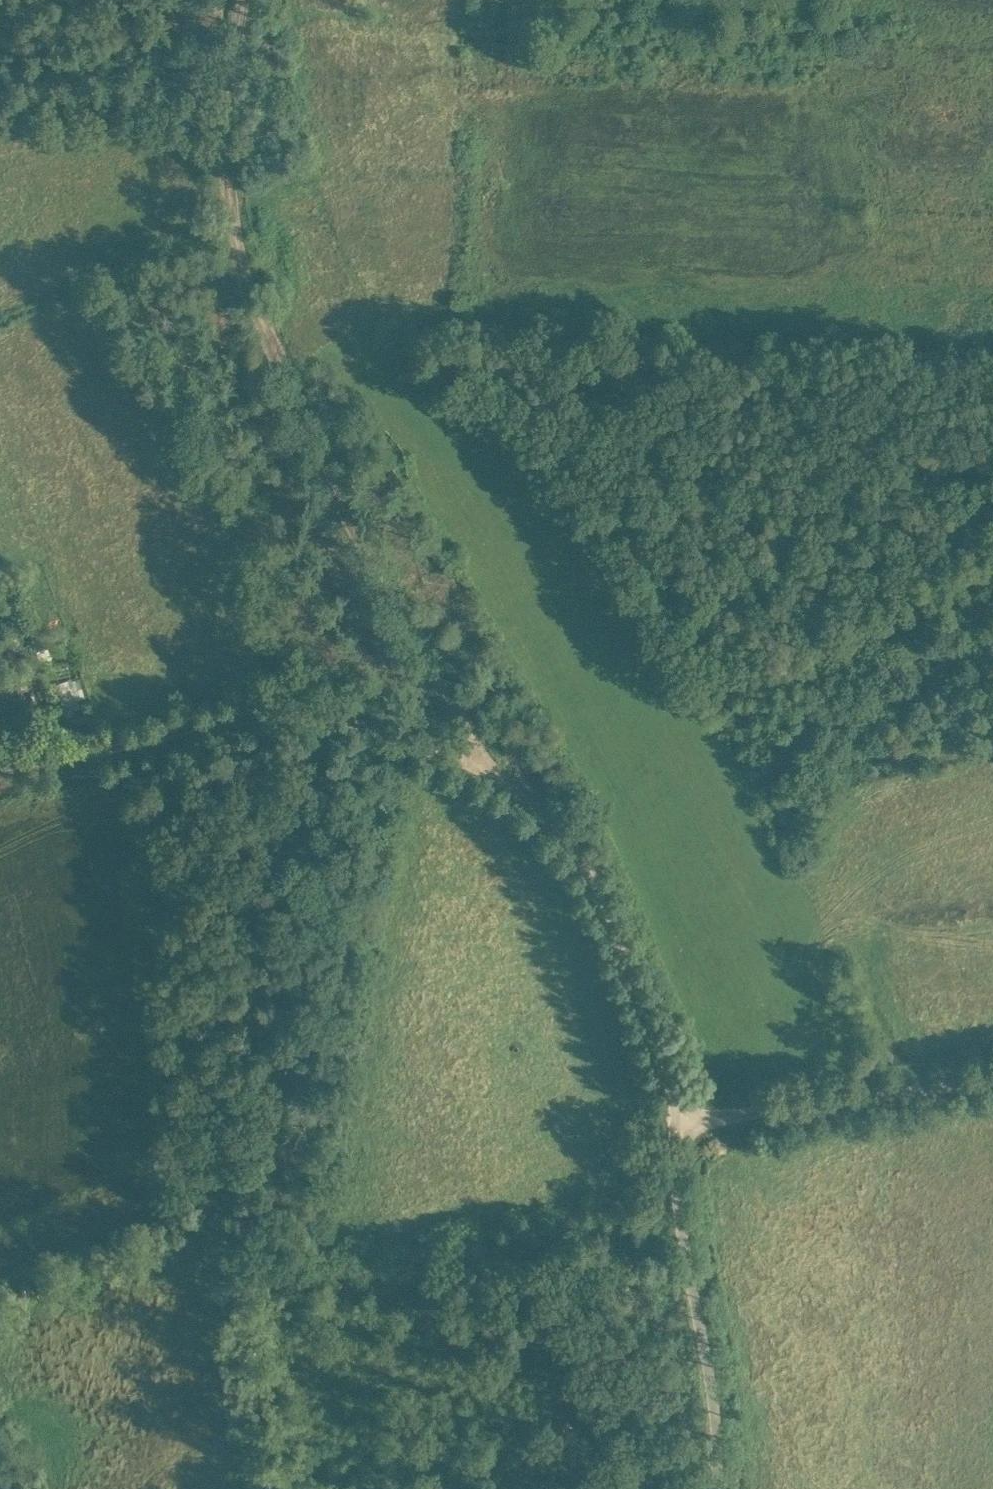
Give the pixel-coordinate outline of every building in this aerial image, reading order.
[(74,676),(54,683),(66,715),(80,710),(76,698),(82,695),(74,676)]
